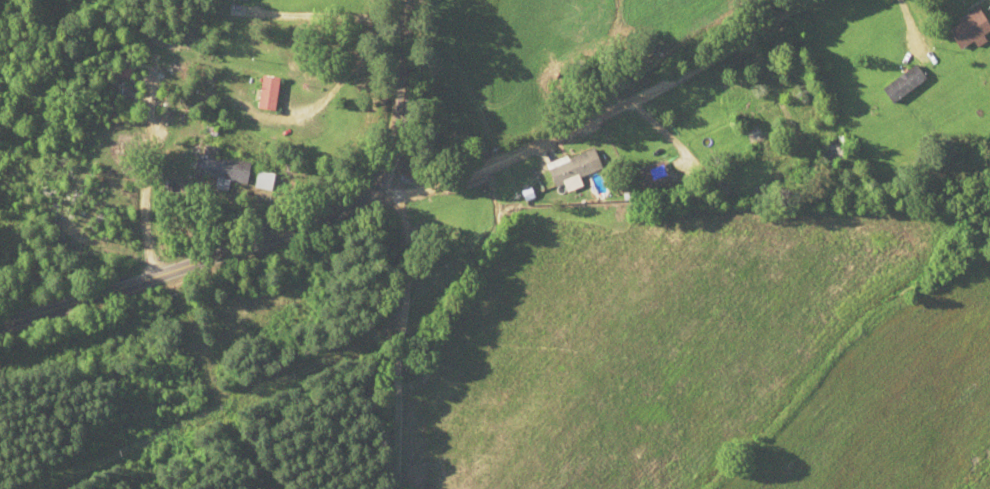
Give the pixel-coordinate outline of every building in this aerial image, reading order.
[(988,8),(956,29),(970,50),(981,43),(984,48),(989,44),(989,12),(988,8)] [(899,104),(936,83),(926,66),(889,87),(899,104)] [(268,110),(285,112),(290,79),(273,77),(268,110)] [(126,97),(145,97),(145,85),(126,85),(126,97)] [(225,160),(226,148),(211,146),(208,178),(258,183),(261,164),(225,160)] [(561,188),(607,169),(599,147),(552,166),(561,188)] [(672,191),(671,166),(646,166),(646,192),(672,191)] [(282,192),(284,174),(266,172),(264,190),(282,192)]
